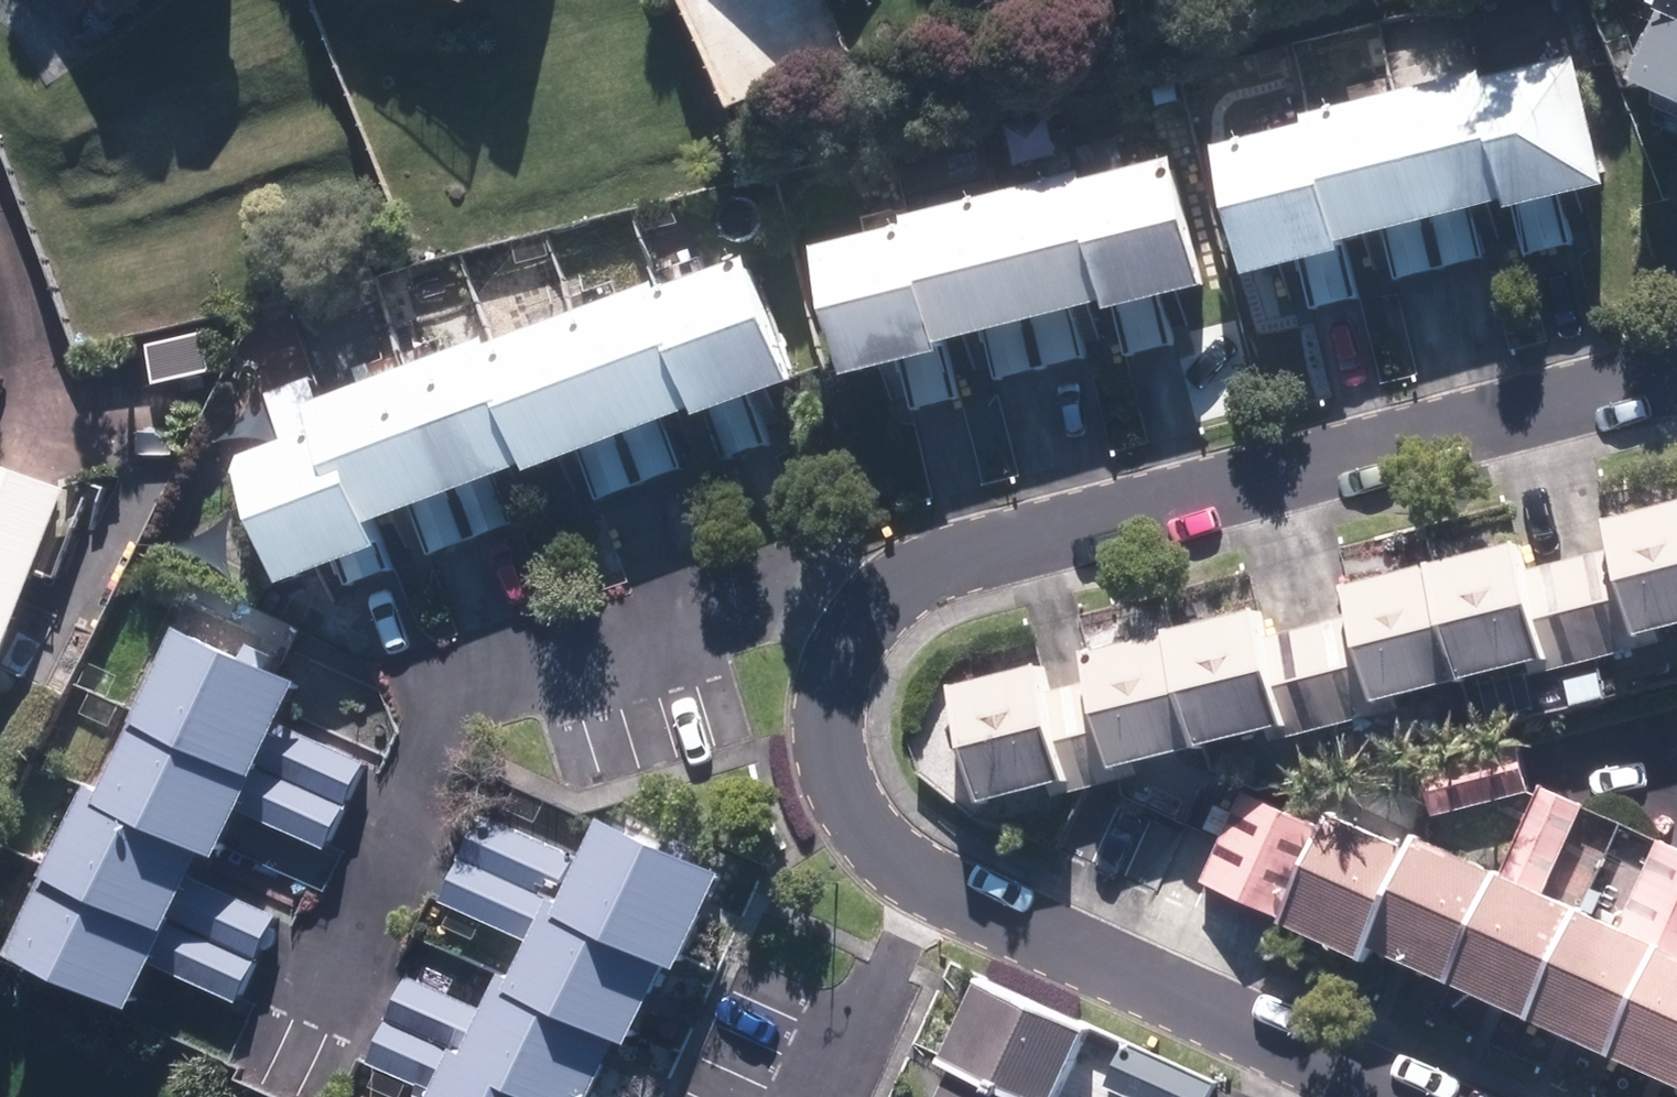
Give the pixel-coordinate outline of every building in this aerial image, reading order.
[(142,24),(172,0),(123,0),(142,24)] [(1652,6),(1655,10),(1676,20),(1676,0),(1654,0),(1652,6)] [(1655,10),(1623,78),(1676,103),(1676,20),(1655,10)] [(1571,53),(1481,75),(1513,206),(1560,194),(1602,184),(1571,53)] [(1479,68),(1393,90),(1426,218),(1467,207),(1499,199),(1501,208),(1511,206),(1513,206),(1481,75),(1479,68)] [(1393,90),(1310,110),(1341,239),(1381,230),(1426,218),(1393,90)] [(1332,241),(1341,239),(1310,110),(1297,113),(1299,122),(1208,143),(1239,273),(1296,260),(1335,250),(1332,241)] [(1168,155),(1077,178),(1111,306),(1159,294),(1201,284),(1168,155)] [(992,188),(1025,316),(1069,305),(1098,298),(1100,309),(1111,306),(1077,178),(1074,166),(992,188)] [(992,188),(908,209),(940,337),(980,328),(1025,316),(992,188)] [(1513,206),(1511,206),(1524,256),(1573,244),(1560,194),(1513,206)] [(1480,256),(1467,207),(1426,218),(1439,267),(1480,256)] [(894,222),(805,244),(837,372),(896,357),(931,349),(928,340),(940,337),(908,209),(892,213),(894,222)] [(1439,267),(1426,218),(1381,230),(1394,278),(1439,267)] [(1341,239),(1332,241),(1335,250),(1296,260),(1308,309),(1355,297),(1341,239)] [(742,257),(658,288),(704,412),(705,410),(724,460),(765,445),(746,394),(787,378),(742,257)] [(649,281),(574,308),(619,432),(661,416),(683,407),(687,418),(704,412),(658,288),(651,287),(649,281)] [(1159,294),(1111,306),(1122,354),(1172,342),(1159,294)] [(1069,305),(1025,316),(1038,367),(1081,356),(1069,305)] [(490,340),(538,464),(576,449),(619,432),(574,308),(490,340)] [(1038,367),(1025,316),(980,328),(993,379),(1038,367)] [(479,336),(403,364),(450,489),(492,473),(517,463),(520,471),(538,464),(490,340),(481,343),(479,336)] [(955,398),(940,337),(928,340),(931,349),(896,357),(909,409),(955,398)] [(403,364),(322,394),(369,519),(407,505),(450,489),(403,364)] [(369,519),(322,394),(312,398),(304,378),(262,393),(279,439),(227,458),(273,580),(331,558),(342,587),(388,570),(369,519)] [(681,467),(661,416),(619,432),(639,483),(681,467)] [(639,483),(619,432),(576,449),(595,500),(639,483)] [(80,489),(18,469),(0,462),(0,681),(13,686),(80,489)] [(512,523),(492,473),(450,489),(470,539),(512,523)] [(470,539),(450,489),(407,505),(426,556),(470,539)] [(1607,550),(1629,637),(1657,630),(1676,625),(1676,502),(1600,522),(1607,550)] [(1513,544),(1424,566),(1453,682),(1526,664),(1544,659),(1521,572),(1513,544)] [(1607,550),(1521,572),(1544,659),(1526,664),(1529,675),(1660,642),(1657,630),(1629,637),(1607,550)] [(1338,587),(1347,616),(1368,701),(1393,695),(1453,682),(1424,566),(1338,587)] [(1160,631),(1163,632),(1189,749),(1210,745),(1265,731),(1284,726),(1262,636),(1255,607),(1160,631)] [(1284,726),(1265,731),(1268,741),(1396,710),(1393,695),(1368,701),(1347,616),(1262,636),(1284,726)] [(252,765),(273,720),(291,680),(169,624),(130,710),(252,765)] [(1084,683),(1105,768),(1134,761),(1189,749),(1163,632),(1077,652),(1084,683)] [(1044,693),(1037,663),(944,685),(973,804),(1047,786),(1066,781),(1044,693)] [(1084,683),(1044,693),(1066,781),(1047,786),(1050,796),(1100,784),(1137,775),(1134,761),(1105,768),(1084,683)] [(252,765),(130,710),(93,790),(215,845),(231,809),(252,765)] [(252,765),(341,806),(362,761),(273,720),(252,765)] [(1432,815),(1528,793),(1517,745),(1421,767),(1432,815)] [(231,809),(320,850),(341,806),(252,765),(231,809)] [(215,845),(93,790),(79,782),(41,863),(165,919),(186,874),(196,853),(209,859),(215,845)] [(1536,785),(1532,794),(1496,875),(1540,895),(1581,805),(1536,785)] [(1236,900),(1277,808),(1237,791),(1217,836),(1196,882),(1236,900)] [(1277,918),(1317,826),(1277,808),(1236,900),(1277,918)] [(1360,947),(1406,847),(1324,811),(1317,826),(1277,918),(1275,923),(1356,958),(1360,947)] [(543,897),(552,901),(573,856),(475,814),(455,859),(543,897)] [(552,901),(545,916),(658,967),(672,972),(717,872),(591,816),(573,856),(552,901)] [(1445,985),(1496,875),(1410,837),(1406,847),(1360,947),(1445,985)] [(1655,840),(1615,929),(1656,947),(1676,902),(1676,850),(1655,840)] [(436,901),(523,940),(543,897),(455,859),(436,901)] [(41,863),(0,954),(0,957),(123,1010),(144,963),(165,919),(41,863)] [(165,919),(253,960),(274,915),(186,874),(165,919)] [(1524,1021),(1575,910),(1540,895),(1496,875),(1445,985),(1524,1021)] [(523,940),(505,979),(626,1035),(658,967),(545,916),(552,901),(543,897),(523,940)] [(1656,947),(1676,957),(1676,902),(1656,947)] [(1606,1058),(1656,947),(1615,929),(1575,910),(1524,1021),(1606,1058)] [(144,963),(232,1004),(253,960),(165,919),(144,963)] [(1656,947),(1606,1058),(1676,1090),(1676,957),(1656,947)] [(549,1096),(587,1096),(612,1042),(622,1046),(626,1035),(505,979),(493,974),(477,1009),(456,1055),(549,1096)] [(405,976),(384,1022),(445,1050),(456,1055),(477,1009),(405,976)] [(974,984),(937,1065),(944,1069),(1007,1096),(1056,1096),(1085,1034),(974,984)] [(427,1090),(445,1050),(384,1022),(365,1062),(427,1090)] [(1215,1085),(1124,1042),(1103,1087),(1125,1096),(1209,1096),(1215,1085)] [(456,1055),(445,1050),(427,1090),(423,1096),(549,1096),(456,1055)] [(944,1069),(932,1096),(1007,1096),(944,1069)]
